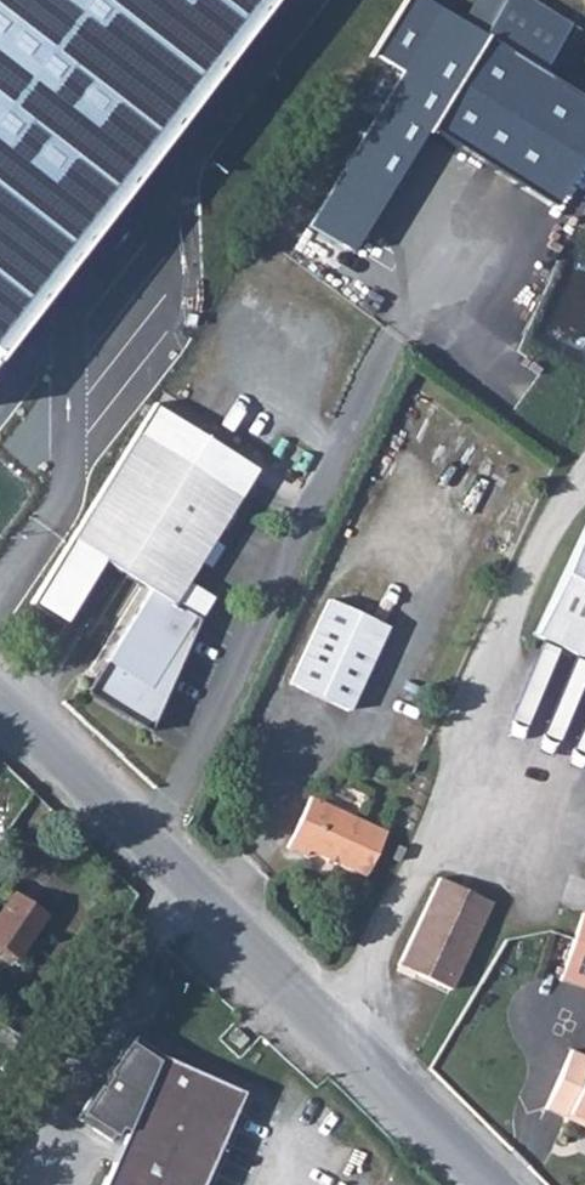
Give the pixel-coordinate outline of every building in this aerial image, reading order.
[(274,0),(0,0),(0,345),(274,0)] [(306,231),(346,255),(426,129),(483,38),(458,22),(423,0),(413,0),(377,54),(402,70),(306,231)] [(458,22),(483,38),(538,72),(568,25),(530,0),(472,0),(458,22)] [(538,72),(483,38),(426,129),(560,206),(584,163),(584,97),(538,72)] [(496,365),(533,390),(572,333),(580,338),(584,330),(584,314),(548,289),(496,365)] [(152,412),(30,609),(60,628),(100,568),(145,595),(87,695),(142,729),(194,621),(199,623),(212,601),(189,586),(250,474),(152,412)] [(582,513),(528,633),(584,659),(584,514),(582,513)] [(383,627),(325,599),(284,682),(342,711),(383,627)] [(362,876),(382,831),(307,798),(279,848),(303,858),(305,852),(362,876)] [(414,965),(412,969),(446,986),(488,898),(436,874),(396,954),(414,965)] [(31,920),(0,903),(0,954),(8,959),(31,920)] [(568,941),(584,947),(584,918),(577,916),(568,941)] [(555,982),(584,992),(584,947),(568,941),(555,982)] [(393,960),(412,969),(414,965),(396,954),(393,960)] [(236,1048),(247,1037),(237,1027),(226,1037),(236,1048)] [(570,1046),(543,1105),(563,1115),(566,1107),(584,1116),(584,1052),(570,1046)] [(242,1095),(162,1059),(105,1184),(201,1184),(242,1095)]
